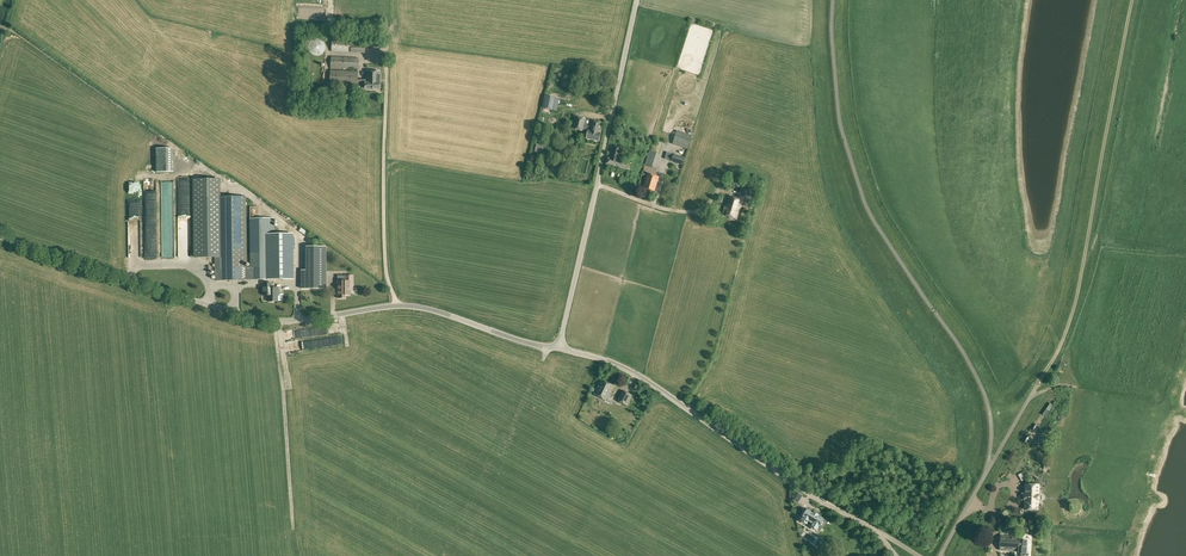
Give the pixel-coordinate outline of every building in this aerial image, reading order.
[(323,53),(325,51),(326,49),(326,46),(326,44),(324,42),(323,40),(321,38),(318,38),(316,38),(313,39),(311,40),(310,42),(309,45),(308,47),(309,49),(310,52),(312,54),(314,55),(316,55),(319,55),(321,54),(323,53)] [(351,40),(332,39),(332,51),(350,52),(351,40)] [(330,68),(359,70),(359,58),(331,56),(330,68)] [(329,83),(358,85),(358,71),(330,70),(329,83)] [(362,88),(365,89),(380,89),(380,71),(366,71),(366,85),(362,85),(362,88)] [(558,99),(548,97),(545,96),(542,108),(557,111),(559,99),(558,99)] [(572,129),(587,132),(586,139),(599,141),(603,123),(575,117),(572,129)] [(610,138),(626,142),(628,133),(614,130),(613,133),(612,132),(610,138)] [(629,151),(634,152),(638,133),(633,131),(629,151)] [(674,140),(687,145),(688,140),(675,135),(674,140)] [(535,150),(543,153),(545,145),(537,143),(535,150)] [(619,167),(620,161),(623,149),(610,145),(606,164),(619,167)] [(173,148),(165,148),(156,148),(156,172),(158,172),(173,172),(173,148)] [(645,165),(654,167),(659,154),(649,151),(645,165)] [(674,154),(671,161),(682,165),(685,158),(674,154)] [(620,161),(619,167),(630,170),(632,164),(627,162),(628,161),(626,161),(626,162),(620,161)] [(643,187),(654,191),(659,177),(648,173),(643,187)] [(194,179),(196,257),(215,256),(218,256),(217,197),(217,179),(194,179)] [(739,196),(753,200),(757,186),(743,181),(739,196)] [(725,205),(739,210),(742,201),(728,196),(725,205)] [(218,256),(215,256),(216,280),(246,280),(245,197),(217,197),(218,256)] [(739,210),(725,205),(722,214),(736,219),(739,210)] [(250,218),(250,280),(275,280),(275,218),(250,218)] [(290,270),(294,270),(294,230),(279,230),(279,274),(284,274),(284,266),(290,266),(290,270)] [(326,288),(325,250),(325,247),(321,247),(306,247),(306,271),(302,271),(302,288),(326,288)] [(350,290),(352,290),(352,289),(353,289),(353,275),(345,275),(345,281),(338,281),(338,298),(345,298),(345,295),(350,295),(350,290)] [(278,301),(278,294),(279,294),(279,288),(272,288),(272,283),(263,283),(264,295),(268,295),(268,301),(278,301)] [(594,394),(606,401),(614,386),(601,379),(594,394)] [(617,401),(627,406),(632,395),(622,390),(617,401)] [(1052,410),(1049,408),(1041,419),(1044,421),(1052,410)] [(1035,443),(1040,447),(1046,439),(1041,435),(1035,443)] [(1022,476),(1025,482),(1030,479),(1027,473),(1022,476)] [(1019,513),(1020,513),(1020,514),(1021,515),(1022,515),(1023,515),(1024,515),(1025,514),(1025,513),(1025,512),(1038,513),(1038,502),(1039,502),(1042,500),(1042,497),(1039,495),(1038,495),(1039,484),(1024,483),(1022,509),(1021,509),(1020,510),(1020,511),(1019,512),(1019,513)] [(812,527),(818,530),(819,527),(820,527),(824,519),(822,518),(823,518),(809,510),(809,511),(807,510),(803,518),(804,518),(802,522),(807,525),(809,521),(814,523),(812,527)] [(1000,550),(1019,551),(1019,553),(1027,553),(1028,540),(1020,540),(1021,537),(1001,535),(1000,550)]
